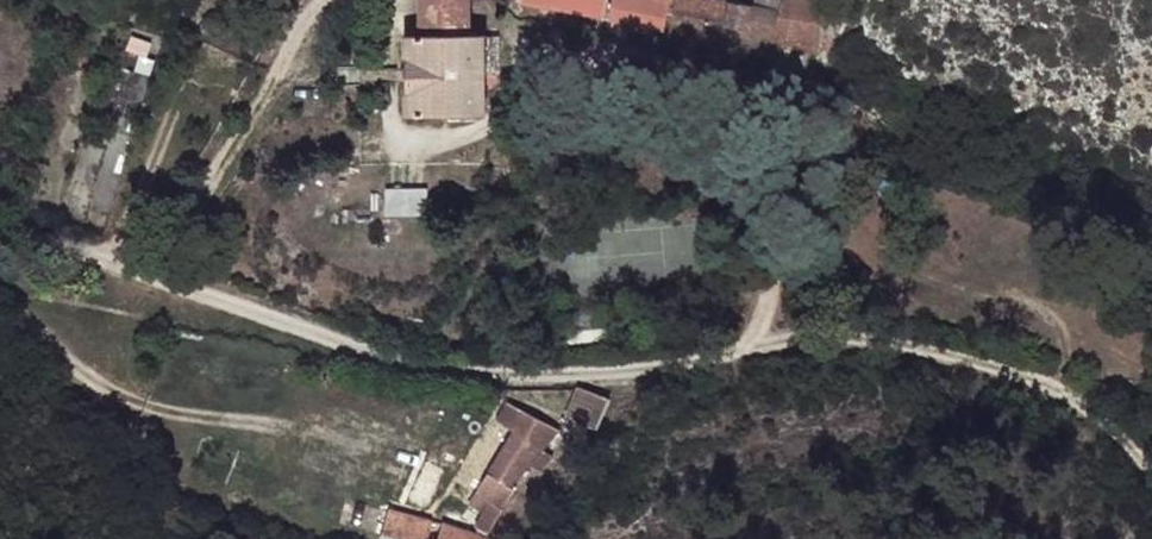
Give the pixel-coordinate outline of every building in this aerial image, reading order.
[(486,37),(471,37),(470,0),(424,0),(424,36),(412,37),(409,115),(486,115),(486,73),(486,37)] [(522,2),(600,17),(605,0),(522,0),(522,2)] [(611,19),(661,27),(668,0),(615,0),(611,19)] [(755,7),(721,0),(678,0),(672,30),(777,50),(780,45),(814,51),(822,9),(820,0),(756,0),(755,7)] [(141,99),(160,40),(135,32),(116,91),(141,99)] [(497,38),(486,37),(486,73),(497,72),(497,38)] [(424,211),(423,184),(388,184),(389,212),(424,211)] [(609,400),(580,389),(568,418),(596,429),(609,400)] [(525,414),(468,502),(483,509),(476,520),(488,529),(515,495),(513,491),(557,434),(525,414)] [(390,512),(383,534),(400,538),(427,538),(432,524),(390,512)] [(445,522),(440,538),(483,538),(485,533),(445,522)]
